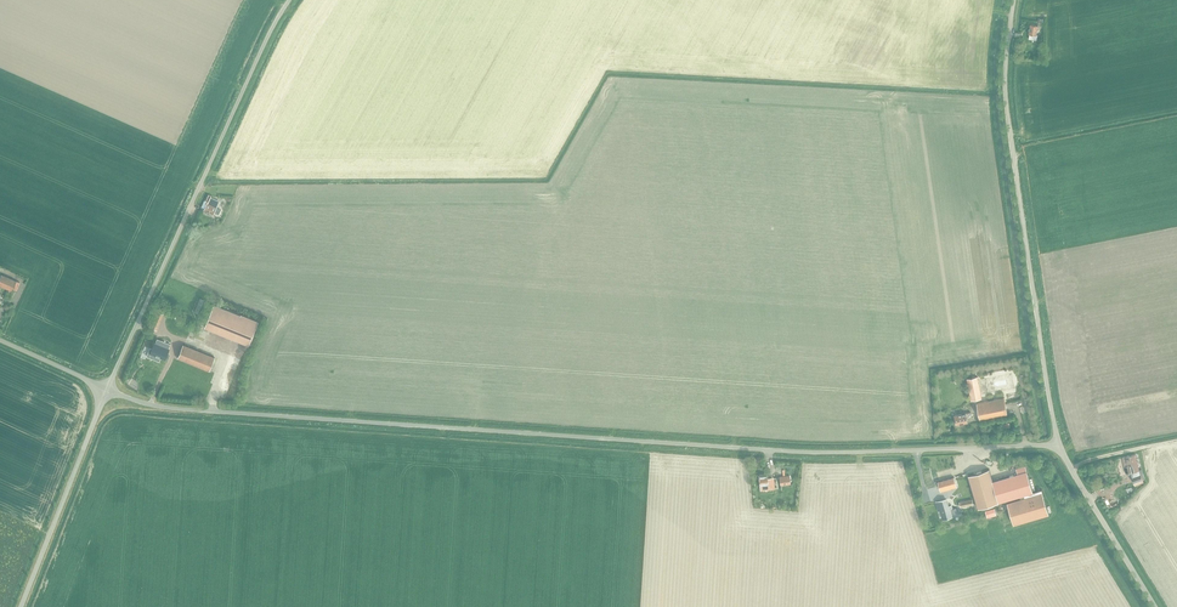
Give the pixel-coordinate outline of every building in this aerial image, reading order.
[(1029,38),(1037,40),(1038,35),(1037,34),(1038,25),(1030,24),(1029,33),(1030,34),(1029,38)] [(205,208),(204,209),(214,213),(214,212),(218,214),(221,210),(216,207),(217,206),(218,205),(219,201),(211,198),(211,197),(208,196),(206,200),(209,202),(208,203),(207,203),(205,208)] [(20,283),(2,275),(0,278),(0,286),(11,291),(13,289),(17,291),(20,283)] [(204,327),(249,344),(258,322),(214,304),(204,327)] [(151,327),(157,329),(164,314),(158,311),(151,327)] [(154,343),(150,353),(155,355),(155,357),(160,359),(160,357),(165,359),(169,349),(168,349),(170,344),(157,339),(155,343),(154,343)] [(178,358),(209,371),(214,357),(183,344),(178,358)] [(967,379),(971,400),(982,398),(978,376),(967,379)] [(977,402),(980,419),(1007,414),(1004,397),(977,402)] [(954,415),(956,424),(968,422),(967,417),(971,416),(971,412),(954,415)] [(1136,454),(1122,457),(1126,473),(1138,470),(1137,463),(1138,463),(1136,454)] [(726,466),(736,466),(737,456),(726,456),(726,466)] [(1043,491),(1025,497),(1024,494),(1033,492),(1025,466),(1016,468),(1018,473),(999,479),(1005,500),(1020,495),(1021,498),(1007,502),(1014,524),(1049,513),(1043,491)] [(968,473),(978,508),(994,503),(984,469),(968,473)] [(772,479),(768,480),(767,474),(759,475),(760,487),(764,486),(763,484),(768,483),(769,489),(773,488),(772,479)] [(1140,474),(1133,478),(1132,478),(1135,486),(1143,483),(1142,480),(1144,479),(1142,474),(1140,474)] [(790,483),(789,475),(780,477),(781,485),(790,483)] [(938,482),(941,491),(957,486),(954,477),(938,482)] [(952,506),(949,507),(946,499),(936,502),(939,510),(940,509),(943,518),(954,515),(952,506)] [(995,508),(985,511),(987,517),(997,514),(995,508)]
